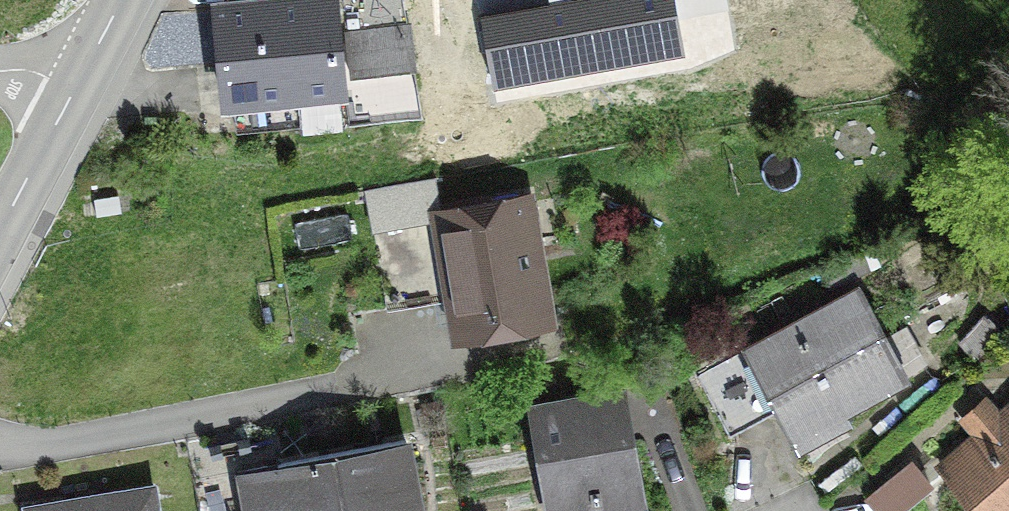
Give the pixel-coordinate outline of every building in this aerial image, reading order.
[(214,11),(223,106),(338,95),(329,0),(214,11)] [(340,40),(347,79),(411,68),(404,29),(340,40)] [(521,206),(437,220),(456,324),(488,318),(500,326),(541,319),(521,206)] [(853,294),(694,380),(726,439),(777,412),(792,441),(900,382),(853,294)] [(636,491),(619,393),(528,409),(546,510),(568,510),(599,506),(598,498),(636,491)] [(999,420),(985,404),(960,426),(974,442),(945,467),(963,489),(955,495),(969,510),(1008,510),(1008,411),(999,420)] [(241,510),(415,510),(402,442),(234,475),(241,510)] [(863,502),(871,510),(898,510),(927,487),(908,464),(863,502)] [(150,489),(24,510),(154,510),(150,489)]
